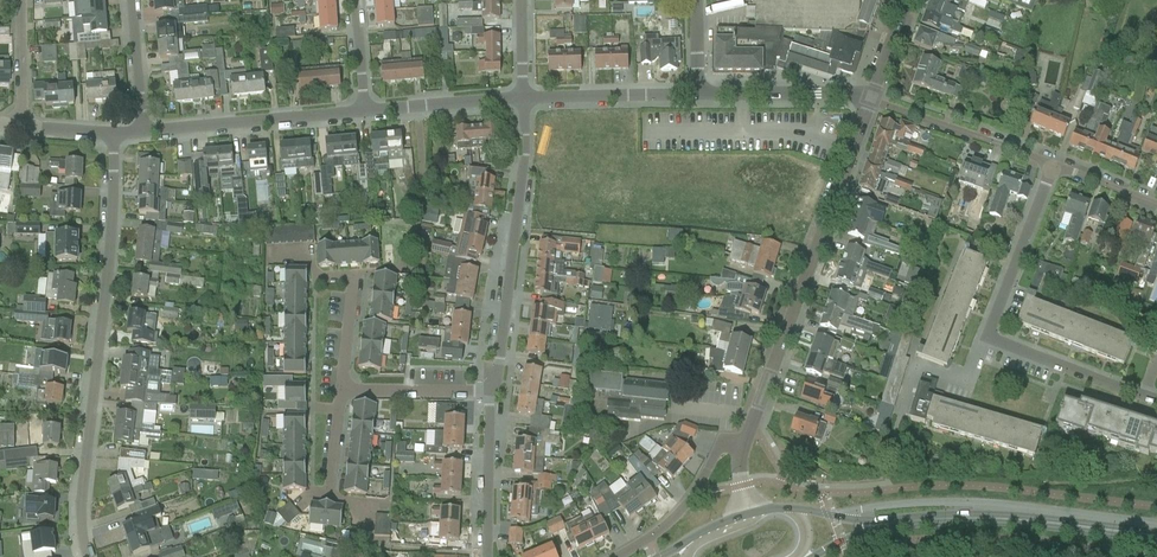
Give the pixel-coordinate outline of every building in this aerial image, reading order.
[(82,19),(105,17),(104,0),(93,1),(93,0),(74,0),(74,3),(73,3),(74,4),(77,4),(78,18),(75,19),(82,19)] [(156,13),(163,13),(164,20),(197,17),(208,15),(207,6),(184,8),(183,0),(155,0),(156,13)] [(336,15),(335,0),(326,0),(318,1),(319,16),(336,15)] [(376,11),(393,10),(400,9),(399,0),(375,0),(376,11)] [(471,23),(472,23),(473,73),(481,73),(481,75),(490,75),(490,73),(499,73),(498,56),(500,56),(500,45),(498,45),(498,39),(500,39),(499,28),(498,28),(498,11),(496,11),(496,6),(497,6),(497,0),(470,0),(471,23)] [(568,11),(571,11),(571,2),(571,0),(556,0),(556,11),(568,11)] [(756,8),(745,8),(745,19),(755,20),(755,31),(784,32),(788,32),(808,33),(820,34),(832,34),(865,35),(866,35),(868,31),(879,0),(756,0),(756,8)] [(930,4),(939,7),(939,5),(948,9),(949,7),(957,11),(964,13),(965,10),(968,4),(958,0),(931,0),(931,2),(930,4)] [(968,4),(968,3),(983,9),(986,3),(977,0),(958,0),(968,4)] [(1035,3),(1027,0),(996,0),(1031,14),(1035,3)] [(930,4),(925,15),(958,28),(963,17),(956,14),(957,11),(949,7),(948,9),(939,5),(939,7),(930,4)] [(283,6),(270,7),(271,16),(284,15),(283,6)] [(418,28),(434,26),(433,14),(432,8),(416,9),(418,28)] [(377,27),(389,26),(394,26),(393,10),(376,11),(377,27)] [(453,12),(433,14),(434,26),(454,25),(453,12)] [(990,12),(987,18),(1002,24),(1004,18),(990,12)] [(321,32),(325,31),(337,30),(336,15),(319,16),(321,32)] [(925,15),(921,26),(932,30),(939,33),(939,32),(947,35),(948,31),(960,36),(962,30),(958,28),(925,15)] [(79,29),(76,36),(77,45),(98,43),(101,43),(100,34),(104,34),(107,34),(105,17),(90,18),(82,19),(83,26),(83,29),(79,29)] [(158,43),(176,42),(184,41),(183,25),(198,24),(197,17),(164,20),(165,27),(157,28),(158,43)] [(299,25),(306,25),(306,17),(298,18),(299,25)] [(45,30),(60,29),(60,21),(44,22),(45,30)] [(276,40),(293,38),(295,38),(294,28),(275,30),(276,40)] [(984,28),(981,34),(996,40),(999,34),(984,28)] [(9,29),(0,29),(0,37),(9,37),(9,29)] [(442,29),(421,31),(422,37),(442,35),(442,29)] [(549,32),(550,39),(566,36),(564,29),(549,32)] [(715,41),(715,73),(762,74),(762,71),(772,71),(776,60),(780,60),(785,42),(782,40),(784,32),(755,31),(716,30),(716,41),(715,41)] [(919,30),(914,45),(925,49),(931,52),(934,44),(954,47),(956,42),(951,40),(945,38),(945,37),(928,30),(926,33),(919,30)] [(962,30),(960,36),(970,40),(972,34),(962,30)] [(806,40),(797,67),(831,78),(832,78),(835,77),(837,71),(839,64),(838,64),(839,61),(831,58),(831,57),(825,55),(832,34),(820,34),(817,43),(806,40)] [(852,75),(862,45),(865,35),(832,34),(825,55),(831,57),(831,58),(839,61),(838,64),(839,64),(837,71),(852,75)] [(644,47),(641,48),(642,66),(650,65),(650,63),(651,63),(654,63),(658,58),(658,56),(659,56),(660,56),(661,72),(676,71),(675,63),(677,63),(680,63),(679,40),(658,42),(658,37),(643,37),(644,47)] [(780,60),(776,71),(780,71),(783,72),(785,73),(787,73),(787,74),(794,76),(796,69),(797,67),(806,40),(799,38),(796,45),(785,42),(780,60)] [(311,41),(291,42),(291,49),(311,47),(311,41)] [(628,41),(555,42),(555,67),(560,67),(560,71),(567,71),(567,67),(578,67),(578,71),(585,71),(585,67),(596,67),(596,71),(603,71),(603,66),(614,66),(614,70),(621,70),(621,66),(629,66),(628,41)] [(101,43),(98,43),(99,50),(99,51),(110,50),(109,42),(101,43)] [(176,42),(158,43),(160,59),(168,59),(177,58),(176,42)] [(77,62),(86,61),(85,51),(98,50),(98,43),(77,45),(76,45),(77,62)] [(69,62),(77,62),(76,45),(74,45),(68,45),(69,55),(69,62)] [(42,64),(56,63),(55,46),(41,48),(42,64)] [(978,58),(981,51),(967,46),(964,53),(978,58)] [(202,51),(182,53),(182,57),(183,64),(188,64),(201,62),(201,61),(216,59),(215,50),(202,51)] [(262,74),(273,73),(271,50),(259,51),(262,74)] [(450,51),(382,57),(384,83),(391,82),(391,83),(403,82),(403,81),(408,80),(408,82),(419,81),(419,79),(425,79),(425,80),(436,79),(436,78),(442,77),(442,79),(453,78),(452,75),(457,74),(456,58),(451,58),(450,51)] [(1020,64),(1023,55),(1015,53),(1013,62),(1020,64)] [(224,73),(223,58),(216,59),(217,73),(218,83),(225,82),(225,81),(231,81),(233,98),(249,96),(247,79),(246,71),(224,73)] [(951,98),(955,87),(955,86),(935,79),(941,64),(923,58),(913,85),(951,98)] [(339,59),(284,64),(286,89),(294,88),(294,92),(302,91),(301,87),(312,86),(313,90),(320,89),(319,85),(331,84),(331,88),(338,88),(338,84),(342,83),(339,59)] [(169,66),(161,67),(162,74),(169,74),(177,73),(179,86),(174,87),(176,104),(192,102),(190,85),(189,77),(188,64),(183,64),(178,65),(169,66)] [(1086,93),(1095,97),(1103,76),(1094,72),(1091,80),(1086,93)] [(103,105),(111,105),(111,102),(117,101),(116,89),(114,73),(100,75),(102,102),(103,105)] [(199,84),(190,85),(192,102),(193,102),(193,103),(194,104),(195,104),(196,105),(197,105),(197,104),(198,104),(199,104),(199,103),(200,102),(200,101),(203,101),(208,101),(214,100),(213,93),(219,92),(218,83),(217,73),(206,74),(204,74),(205,84),(199,84)] [(88,103),(102,102),(100,75),(93,75),(93,85),(87,85),(88,103)] [(66,87),(65,76),(57,76),(58,84),(58,89),(60,109),(66,109),(68,107),(68,105),(74,104),(73,86),(66,87)] [(249,96),(265,94),(263,77),(262,77),(247,79),(249,96)] [(1085,77),(1080,91),(1086,93),(1091,80),(1085,77)] [(60,109),(58,89),(58,84),(34,85),(35,100),(45,99),(45,107),(52,106),(52,108),(54,109),(60,109)] [(1079,91),(1072,108),(1079,111),(1082,104),(1086,93),(1080,91),(1079,91)] [(1029,98),(1025,109),(1032,112),(1038,98),(1030,95),(1029,98)] [(1057,108),(1061,98),(1053,95),(1049,105),(1040,101),(1030,126),(1047,133),(1057,108)] [(1073,136),(1069,147),(1077,150),(1084,153),(1086,150),(1089,141),(1091,138),(1093,133),(1097,122),(1100,124),(1103,116),(1096,113),(1099,105),(1096,103),(1095,103),(1092,109),(1088,120),(1090,120),(1083,135),(1075,132),(1073,136)] [(1086,150),(1084,153),(1092,156),(1100,159),(1104,161),(1107,153),(1103,152),(1106,144),(1105,144),(1108,134),(1102,132),(1107,117),(1109,112),(1110,111),(1110,109),(1109,108),(1104,106),(1099,105),(1096,113),(1103,116),(1100,124),(1097,122),(1093,133),(1091,138),(1089,141),(1086,150)] [(157,107),(156,115),(167,116),(167,111),(165,111),(165,108),(157,107)] [(1063,139),(1068,128),(1069,124),(1059,120),(1063,111),(1057,108),(1047,133),(1063,139)] [(1131,126),(1130,127),(1134,128),(1137,129),(1140,121),(1138,120),(1137,120),(1134,119),(1131,126)] [(915,128),(908,125),(896,121),(894,126),(881,122),(876,137),(897,145),(907,149),(906,152),(914,155),(916,148),(909,145),(910,143),(903,141),(904,137),(905,134),(912,136),(915,128)] [(447,132),(443,132),(444,141),(448,141),(449,155),(506,150),(503,125),(495,126),(495,122),(487,122),(488,127),(477,128),(477,123),(469,124),(470,128),(447,130),(447,132)] [(1106,144),(1103,152),(1107,153),(1104,161),(1111,163),(1118,167),(1119,164),(1123,154),(1124,151),(1127,146),(1131,136),(1127,134),(1130,127),(1131,126),(1122,123),(1118,132),(1120,133),(1115,145),(1117,145),(1116,148),(1110,146),(1106,144)] [(1130,127),(1127,134),(1131,136),(1134,137),(1137,129),(1134,128),(1130,127)] [(1141,153),(1149,156),(1156,159),(1156,131),(1151,128),(1148,138),(1141,153)] [(401,135),(386,136),(388,161),(398,160),(403,160),(404,171),(397,171),(398,184),(405,184),(405,188),(413,188),(414,180),(411,150),(402,151),(402,147),(401,135)] [(373,155),(365,155),(366,165),(367,181),(367,182),(376,181),(374,167),(389,166),(388,161),(386,136),(372,137),(373,149),(373,155)] [(870,153),(870,155),(885,160),(885,158),(890,146),(896,148),(897,145),(876,137),(870,153)] [(355,139),(340,140),(342,158),(343,168),(351,167),(357,166),(360,166),(359,155),(357,156),(356,151),(355,139)] [(326,168),(320,168),(320,174),(323,196),(331,196),(330,179),(330,176),(334,175),(333,168),(335,168),(343,168),(342,158),(340,140),(326,142),(327,153),(327,158),(325,159),(326,168)] [(309,143),(295,144),(296,162),(297,169),(307,169),(315,168),(314,160),(311,160),(311,155),(309,143)] [(282,163),(279,163),(280,171),(287,170),(297,169),(296,162),(295,144),(280,146),(281,158),(282,163)] [(1119,164),(1118,167),(1125,169),(1133,173),(1140,158),(1137,157),(1134,155),(1128,153),(1130,147),(1127,146),(1124,151),(1123,154),(1119,164)] [(265,147),(248,149),(249,160),(250,163),(250,171),(266,170),(266,163),(266,161),(266,159),(265,147)] [(922,157),(924,151),(916,148),(914,155),(922,157)] [(232,150),(217,151),(219,170),(220,178),(220,179),(221,193),(232,192),(233,198),(236,198),(243,197),(241,178),(239,156),(233,157),(232,150)] [(7,192),(8,190),(9,190),(10,183),(14,152),(5,151),(1,151),(0,151),(0,191),(7,192)] [(204,165),(193,166),(196,199),(209,198),(208,179),(220,178),(219,170),(217,151),(208,152),(203,153),(204,164),(204,165)] [(138,155),(137,168),(140,168),(140,175),(158,177),(159,168),(159,156),(138,155)] [(869,156),(864,172),(879,177),(880,174),(884,161),(885,160),(870,155),(869,156)] [(965,162),(959,180),(963,181),(964,184),(974,187),(980,189),(982,190),(977,204),(973,206),(971,212),(973,216),(981,218),(989,193),(994,178),(987,176),(990,168),(987,167),(981,165),(972,162),(966,160),(965,162)] [(82,180),(83,163),(50,161),(49,168),(59,168),(58,171),(66,171),(66,180),(82,180)] [(191,161),(184,162),(185,177),(192,176),(191,161)] [(887,161),(886,166),(899,170),(899,171),(901,167),(901,166),(887,161)] [(184,162),(177,162),(178,177),(185,177),(184,162)] [(912,163),(910,169),(916,171),(918,165),(912,163)] [(39,186),(39,168),(22,167),(22,170),(19,170),(18,182),(21,182),(21,185),(39,186)] [(468,167),(466,178),(469,179),(468,192),(476,193),(493,195),(494,179),(487,178),(488,169),(470,168),(468,167)] [(864,172),(858,187),(882,195),(886,183),(883,182),(878,180),(879,177),(864,172)] [(999,183),(989,214),(996,217),(1000,218),(1009,193),(1017,196),(1016,197),(1027,200),(1031,188),(1020,185),(1022,179),(1003,172),(999,183)] [(320,174),(312,175),(314,197),(323,196),(320,174)] [(885,176),(884,179),(895,183),(896,179),(896,178),(886,174),(885,176)] [(136,183),(136,188),(158,189),(158,177),(140,175),(139,183),(136,183)] [(284,175),(275,176),(277,198),(286,198),(284,175)] [(895,183),(894,186),(902,189),(904,182),(896,179),(895,183)] [(367,181),(359,182),(361,204),(369,204),(367,182),(367,181)] [(910,192),(913,185),(904,182),(902,189),(910,192)] [(39,198),(40,187),(19,186),(19,197),(39,198)] [(136,188),(136,193),(138,193),(138,201),(158,202),(166,203),(167,190),(158,189),(136,188)] [(476,193),(474,209),(479,209),(491,211),(493,195),(476,193)] [(80,213),(81,195),(58,194),(58,198),(55,198),(54,218),(65,219),(65,212),(80,213)] [(1075,245),(1086,213),(1090,202),(1071,195),(1064,213),(1073,216),(1064,241),(1075,245)] [(925,196),(924,199),(927,200),(926,204),(931,205),(927,217),(936,220),(942,202),(925,196)] [(243,197),(236,198),(239,227),(256,226),(255,215),(247,215),(246,200),(243,197)] [(897,208),(900,201),(886,197),(884,203),(891,205),(897,208)] [(135,200),(135,206),(140,206),(139,214),(146,215),(146,222),(155,222),(165,223),(166,203),(158,202),(138,201),(135,200)] [(859,200),(853,217),(870,223),(877,225),(881,227),(887,210),(876,206),(859,200)] [(1101,238),(1108,218),(1105,217),(1108,208),(1093,203),(1088,220),(1099,224),(1095,236),(1101,238)] [(423,209),(421,221),(429,222),(430,210),(427,210),(423,209)] [(183,213),(182,224),(193,225),(194,213),(183,213)] [(455,220),(452,234),(458,235),(484,241),(487,226),(484,225),(486,217),(465,214),(463,222),(455,220)] [(15,217),(7,216),(8,224),(14,224),(15,217)] [(853,217),(847,234),(858,238),(863,240),(862,245),(885,253),(893,255),(898,257),(901,250),(887,245),(888,242),(874,237),(873,237),(873,236),(877,225),(870,223),(853,217)] [(927,220),(925,227),(932,229),(934,222),(927,220)] [(1122,265),(1118,276),(1136,283),(1140,271),(1140,270),(1143,271),(1156,236),(1152,235),(1155,227),(1139,221),(1133,237),(1141,240),(1138,247),(1142,248),(1135,267),(1134,269),(1122,265)] [(39,236),(40,224),(14,224),(8,224),(8,235),(16,236),(39,236)] [(167,224),(166,233),(182,235),(183,227),(167,224)] [(194,225),(193,231),(198,232),(198,234),(217,236),(218,228),(194,225)] [(300,227),(293,228),(294,243),(301,243),(300,227)] [(307,227),(300,227),(301,243),(308,242),(307,227)] [(314,227),(307,227),(308,242),(315,242),(314,227)] [(286,228),(278,229),(279,244),(286,244),(286,228)] [(293,228),(286,228),(286,244),(294,243),(293,228)] [(247,229),(246,235),(247,235),(247,240),(253,240),(253,257),(259,257),(259,238),(258,238),(258,229),(247,229)] [(264,230),(264,245),(272,245),(271,229),(264,230)] [(278,229),(271,229),(272,245),(279,244),(278,229)] [(140,230),(138,246),(160,249),(162,234),(154,233),(154,232),(152,231),(140,230)] [(668,230),(667,243),(681,244),(683,232),(668,230)] [(1088,245),(1091,234),(1083,231),(1080,242),(1088,245)] [(1116,231),(1109,250),(1121,254),(1124,244),(1128,235),(1116,231)] [(78,244),(78,235),(57,235),(46,235),(46,245),(46,259),(49,259),(53,259),(56,259),(56,260),(77,261),(78,252),(78,244)] [(433,242),(432,250),(431,253),(448,256),(448,257),(476,262),(477,256),(481,256),(484,241),(458,235),(456,248),(451,247),(451,246),(433,242)] [(1006,254),(1009,246),(988,237),(985,245),(995,249),(1006,254)] [(538,260),(561,262),(562,253),(579,255),(581,241),(563,239),(562,245),(540,243),(538,260)] [(377,242),(363,243),(365,265),(379,264),(377,242)] [(732,251),(775,264),(779,248),(763,243),(761,250),(734,242),(732,251)] [(363,243),(347,245),(349,266),(365,265),(363,243)] [(347,245),(332,246),(333,267),(349,266),(347,245)] [(138,246),(136,263),(150,264),(149,273),(160,274),(166,275),(181,277),(182,268),(158,264),(160,249),(138,246)] [(332,246),(318,247),(319,268),(333,267),(332,246)] [(890,279),(892,273),(892,271),(869,264),(864,259),(862,258),(864,252),(848,247),(842,264),(858,270),(874,275),(880,277),(880,276),(890,279)] [(1147,285),(1152,287),(1155,279),(1156,275),(1156,247),(1152,264),(1149,277),(1147,285)] [(601,268),(603,251),(592,250),(590,266),(601,268)] [(652,258),(652,265),(663,265),(664,259),(663,259),(664,250),(653,250),(652,258)] [(773,270),(775,264),(732,251),(729,260),(755,268),(753,274),(770,280),(771,278),(773,278),(776,271),(773,270)] [(418,252),(416,267),(426,268),(427,254),(418,252)] [(959,270),(979,277),(983,269),(985,269),(988,261),(966,253),(959,270)] [(448,258),(446,266),(452,267),(449,281),(459,283),(475,286),(478,271),(464,268),(465,261),(448,258)] [(538,260),(536,277),(566,280),(573,280),(582,281),(583,276),(583,275),(575,275),(575,273),(563,272),(564,262),(561,262),(538,260)] [(842,264),(836,281),(847,285),(852,287),(852,288),(860,291),(866,273),(858,270),(842,264)] [(1047,265),(1043,275),(1047,277),(1059,282),(1063,273),(1047,265)] [(601,285),(603,269),(595,268),(593,284),(601,285)] [(284,278),(284,284),(305,284),(305,270),(284,270),(284,278)] [(979,277),(959,270),(953,286),(975,295),(978,287),(976,286),(979,277)] [(1036,293),(1043,275),(1036,273),(1029,290),(1036,293)] [(47,274),(45,299),(48,299),(58,300),(58,303),(74,305),(76,288),(72,287),(73,277),(55,275),(50,275),(47,274)] [(375,274),(373,291),(395,293),(396,277),(375,274)] [(166,275),(165,285),(203,290),(204,280),(181,277),(166,275)] [(725,281),(724,284),(728,285),(727,286),(726,287),(726,288),(726,289),(726,290),(726,291),(727,291),(727,292),(728,292),(728,293),(729,293),(730,293),(730,297),(733,297),(738,299),(742,300),(762,306),(766,293),(752,289),(754,283),(757,284),(757,283),(735,276),(734,282),(725,281)] [(566,280),(536,277),(535,294),(550,295),(557,296),(558,284),(565,285),(566,280)] [(134,278),(131,297),(143,298),(147,299),(155,300),(156,289),(158,289),(159,282),(149,280),(146,280),(134,278)] [(906,278),(904,284),(914,287),(916,281),(906,278)] [(1073,280),(1071,285),(1080,289),(1089,292),(1091,284),(1083,281),(1082,282),(1075,279),(1073,280)] [(588,282),(582,281),(573,280),(573,287),(588,289),(588,282)] [(449,281),(447,295),(457,297),(456,298),(461,299),(473,301),(475,286),(459,283),(449,281)] [(284,284),(284,300),(305,300),(305,284),(284,284)] [(670,286),(669,293),(680,294),(680,287),(670,286)] [(946,303),(966,311),(970,302),(972,303),(975,295),(953,286),(946,303)] [(253,287),(252,297),(260,299),(262,288),(253,287)] [(601,301),(603,289),(591,288),(590,300),(601,301)] [(881,302),(884,295),(869,289),(866,297),(881,302)] [(373,291),(372,304),(393,306),(395,293),(373,291)] [(852,318),(855,310),(852,306),(854,300),(832,292),(826,309),(843,315),(852,318)] [(1026,299),(1025,302),(1032,305),(1033,302),(1035,296),(1028,293),(1026,299)] [(436,295),(435,304),(444,305),(445,296),(436,295)] [(865,303),(867,298),(859,295),(857,300),(865,303)] [(24,307),(24,313),(39,314),(45,314),(46,302),(39,302),(39,299),(25,298),(24,307)] [(725,319),(731,320),(747,322),(749,316),(750,316),(751,313),(759,315),(762,306),(742,300),(738,299),(735,308),(732,307),(728,309),(727,311),(719,309),(718,313),(712,311),(711,317),(716,318),(725,319)] [(284,300),(284,315),(305,315),(305,300),(284,300)] [(419,301),(418,309),(434,312),(435,305),(435,304),(434,304),(419,301)] [(533,308),(531,323),(548,325),(555,326),(556,318),(557,312),(563,312),(564,304),(541,301),(540,309),(533,308)] [(1025,302),(1017,322),(1023,325),(1024,325),(1032,305),(1025,302)] [(940,319),(962,328),(965,320),(963,319),(966,311),(946,303),(940,319)] [(372,304),(370,320),(391,322),(393,306),(372,304)] [(434,312),(433,314),(444,315),(445,306),(435,305),(434,312)] [(1023,325),(1023,327),(1031,330),(1034,331),(1035,329),(1040,331),(1048,311),(1043,309),(1032,305),(1024,325),(1023,325)] [(590,306),(587,330),(610,333),(612,309),(590,306)] [(894,308),(889,322),(897,325),(898,326),(903,312),(901,311),(894,308)] [(164,309),(162,318),(177,320),(178,311),(164,309)] [(852,318),(843,315),(826,309),(820,326),(827,329),(826,332),(835,335),(839,326),(876,339),(879,328),(852,318)] [(1065,318),(1048,311),(1040,331),(1049,335),(1049,337),(1056,340),(1065,318)] [(15,317),(15,322),(38,323),(45,324),(45,322),(48,322),(49,314),(45,314),(39,314),(24,313),(15,312),(15,317)] [(129,313),(127,332),(133,333),(132,342),(156,345),(157,335),(154,334),(156,317),(155,317),(144,315),(145,315),(141,315),(129,313)] [(454,314),(452,329),(469,331),(471,315),(459,314),(454,314)] [(284,315),(284,329),(305,329),(305,315),(284,315)] [(697,325),(699,320),(693,317),(691,322),(697,325)] [(1065,341),(1074,344),(1081,324),(1065,318),(1056,340),(1064,343),(1065,341)] [(746,359),(751,341),(729,336),(731,326),(703,319),(701,325),(711,328),(711,332),(721,334),(719,342),(716,350),(718,351),(746,359)] [(954,344),(957,335),(959,336),(962,328),(940,319),(933,336),(954,344)] [(56,323),(48,322),(45,322),(45,324),(44,330),(48,330),(47,341),(69,344),(71,325),(56,323)] [(247,322),(235,322),(235,332),(247,331),(247,322)] [(364,323),(362,339),(383,341),(385,325),(364,323)] [(546,341),(548,325),(531,323),(529,338),(546,341)] [(1098,331),(1081,324),(1074,344),(1082,348),(1082,350),(1089,353),(1098,331)] [(442,346),(441,359),(462,361),(463,348),(461,348),(462,346),(467,346),(469,331),(452,329),(446,328),(444,344),(444,346),(442,346)] [(284,329),(284,344),(305,344),(305,329),(284,329)] [(1098,354),(1107,357),(1115,337),(1098,331),(1089,353),(1097,356),(1098,354)] [(891,333),(888,341),(899,345),(902,336),(899,336),(891,333)] [(906,359),(913,336),(903,333),(902,336),(899,345),(896,355),(906,359)] [(927,353),(947,361),(949,361),(952,353),(950,352),(954,344),(933,336),(927,352),(927,353)] [(816,337),(810,355),(835,363),(841,349),(839,348),(839,346),(833,343),(832,343),(816,337)] [(1131,344),(1115,337),(1107,357),(1116,361),(1115,363),(1123,366),(1131,344)] [(419,338),(418,349),(439,351),(439,340),(419,338)] [(544,356),(546,341),(529,338),(527,354),(544,356)] [(362,339),(360,352),(382,355),(383,341),(362,339)] [(851,353),(854,345),(851,344),(841,341),(839,348),(851,353)] [(284,344),(284,360),(305,360),(305,344),(284,344)] [(124,359),(122,374),(157,378),(160,378),(171,378),(172,374),(161,372),(158,372),(160,358),(148,356),(148,354),(145,353),(146,347),(132,347),(132,352),(131,360),(124,359)] [(918,349),(915,356),(921,358),(943,367),(945,367),(947,361),(927,353),(927,352),(924,351),(918,349)] [(710,351),(709,360),(713,361),(710,371),(722,372),(723,370),(742,376),(746,359),(718,351),(711,350),(711,351),(710,351)] [(16,368),(15,376),(39,379),(53,380),(53,374),(66,375),(68,358),(63,357),(61,357),(61,354),(35,351),(33,370),(16,368)] [(360,352),(359,368),(380,371),(382,355),(360,352)] [(810,355),(804,372),(815,376),(821,378),(823,371),(832,374),(843,378),(846,367),(835,363),(810,355)] [(896,355),(893,362),(907,367),(909,360),(906,359),(896,355)] [(284,360),(284,374),(305,374),(305,360),(284,360)] [(905,374),(907,367),(893,362),(891,369),(905,374)] [(702,377),(703,369),(674,363),(673,371),(702,377)] [(539,386),(542,370),(525,368),(522,383),(539,386)] [(891,369),(890,374),(889,376),(902,381),(905,374),(891,369)] [(882,371),(879,379),(887,382),(889,377),(889,376),(890,374),(882,371)] [(588,373),(586,390),(610,392),(609,397),(609,401),(607,400),(607,409),(608,409),(607,418),(608,419),(640,422),(641,419),(664,421),(664,418),(665,418),(666,410),(665,410),(665,409),(666,402),(668,402),(669,387),(667,387),(668,384),(665,384),(663,384),(656,383),(626,380),(626,382),(622,381),(622,377),(588,373)] [(122,374),(120,389),(127,389),(125,402),(128,403),(144,404),(153,405),(166,406),(176,406),(176,397),(170,397),(170,396),(160,395),(161,384),(170,385),(171,380),(171,378),(160,378),(157,378),(122,374)] [(13,376),(12,380),(13,380),(13,385),(17,386),(37,388),(35,405),(46,407),(46,405),(61,406),(63,389),(52,388),(38,386),(39,379),(13,376)] [(887,382),(887,383),(900,388),(902,381),(889,376),(887,382)] [(559,388),(567,390),(569,378),(561,377),(560,381),(559,388)] [(220,378),(210,378),(210,385),(211,385),(211,388),(221,388),(220,378)] [(292,378),(263,378),(263,389),(286,389),(285,403),(278,402),(278,411),(297,412),(297,403),(305,403),(305,385),(292,385),(292,378)] [(842,393),(845,384),(829,378),(826,386),(836,390),(836,391),(842,393)] [(921,378),(919,386),(930,389),(927,398),(932,400),(932,399),(934,392),(937,382),(921,378)] [(826,387),(818,385),(807,381),(806,383),(804,383),(803,386),(804,388),(801,398),(830,408),(836,391),(836,390),(826,386),(826,387)] [(537,401),(539,386),(522,383),(520,398),(537,401)] [(887,383),(885,388),(885,389),(885,390),(898,395),(900,388),(887,383)] [(930,389),(918,386),(909,420),(924,424),(925,420),(930,408),(924,407),(927,398),(930,389)] [(575,407),(577,391),(571,390),(569,401),(559,399),(558,405),(571,407),(575,407)] [(896,402),(898,395),(885,390),(882,397),(896,402)] [(894,409),(896,402),(882,397),(880,404),(894,409)] [(543,402),(537,401),(520,398),(518,414),(531,416),(530,428),(550,431),(550,428),(551,419),(541,417),(542,410),(543,402)] [(939,405),(940,401),(932,399),(932,400),(927,398),(924,407),(930,408),(925,420),(926,421),(927,420),(933,422),(938,405),(939,405)] [(1063,401),(1055,426),(1062,429),(1063,425),(1072,428),(1071,431),(1086,436),(1086,435),(1087,433),(1102,438),(1110,412),(1095,407),(1092,406),(1081,403),(1080,403),(1079,406),(1063,401)] [(355,403),(353,419),(374,422),(376,406),(355,403)] [(878,411),(877,415),(882,417),(890,419),(891,416),(892,413),(894,409),(880,404),(879,409),(878,411)] [(436,405),(435,426),(445,426),(445,433),(463,434),(464,418),(454,417),(454,406),(436,405)] [(938,405),(933,422),(931,428),(940,430),(940,428),(944,429),(949,430),(955,410),(950,408),(939,405),(938,405)] [(190,417),(190,420),(214,421),(214,414),(215,407),(191,407),(190,417)] [(949,430),(958,433),(958,435),(966,438),(972,415),(955,410),(949,430)] [(1102,438),(1118,443),(1117,446),(1125,448),(1126,445),(1134,448),(1133,451),(1148,456),(1149,452),(1155,433),(1156,427),(1145,424),(1142,423),(1141,425),(1126,421),(1127,418),(1126,417),(1110,412),(1102,438)] [(117,414),(116,428),(154,433),(154,427),(142,425),(143,419),(152,420),(153,415),(143,414),(133,413),(133,416),(129,415),(117,414)] [(811,422),(808,421),(802,419),(804,415),(798,413),(795,424),(793,425),(791,429),(792,430),(792,432),(821,442),(826,425),(811,420),(811,422)] [(834,426),(837,417),(826,413),(823,422),(834,426)] [(972,415),(966,438),(974,440),(974,438),(983,440),(989,420),(972,415)] [(284,416),(284,430),(305,430),(305,416),(284,416)] [(353,419),(351,433),(373,435),(374,422),(353,419)] [(563,419),(562,427),(571,429),(572,421),(563,419)] [(989,420),(983,440),(993,443),(992,445),(1000,447),(1006,425),(989,420)] [(694,439),(698,430),(684,424),(677,426),(675,431),(672,438),(662,450),(668,456),(682,468),(694,455),(693,455),(692,454),(692,453),(689,450),(689,451),(685,448),(689,437),(694,439)] [(45,427),(34,426),(21,425),(20,435),(39,437),(38,445),(58,447),(60,428),(45,427)] [(1000,447),(1008,450),(1009,448),(1018,450),(1024,430),(1006,425),(1000,447)] [(116,428),(114,443),(126,445),(139,446),(140,437),(146,438),(146,440),(160,442),(160,434),(154,433),(116,428)] [(559,446),(560,438),(558,438),(549,437),(549,432),(550,431),(530,428),(528,441),(523,441),(523,440),(519,439),(519,440),(516,440),(515,457),(544,459),(545,445),(559,446)] [(284,430),(284,446),(305,446),(305,430),(284,430)] [(1018,450),(1027,453),(1026,455),(1034,457),(1041,435),(1024,430),(1018,450)] [(426,455),(446,456),(446,449),(450,449),(462,450),(463,434),(445,433),(435,432),(427,432),(426,447),(426,455)] [(351,433),(350,448),(371,451),(373,435),(351,433)] [(397,443),(396,452),(405,453),(406,444),(397,443)] [(284,446),(284,462),(305,462),(305,446),(284,446)] [(613,447),(606,453),(610,458),(617,453),(613,447)] [(350,448),(348,464),(369,466),(371,451),(350,448)] [(23,460),(21,450),(0,452),(0,463),(23,460)] [(651,463),(671,481),(682,468),(668,456),(662,450),(651,463)] [(118,460),(132,461),(139,462),(145,462),(145,454),(120,451),(118,460)] [(396,452),(396,462),(414,463),(414,453),(405,453),(396,452)] [(543,476),(544,459),(515,457),(514,474),(516,474),(516,475),(520,475),(532,476),(532,475),(538,475),(537,483),(551,484),(551,483),(556,483),(557,477),(543,476)] [(655,481),(646,471),(637,462),(633,457),(627,461),(640,477),(634,482),(626,488),(643,509),(656,499),(655,497),(656,497),(653,494),(652,494),(651,492),(660,486),(655,481)] [(643,457),(637,462),(646,471),(652,466),(651,465),(643,457)] [(0,463),(0,472),(5,471),(5,472),(31,469),(30,459),(25,460),(23,460),(0,463)] [(284,462),(284,475),(305,475),(305,462),(284,462)] [(434,463),(434,470),(443,470),(443,479),(461,480),(462,464),(450,463),(444,463),(444,464),(434,463)] [(348,464),(346,477),(368,480),(369,466),(348,464)] [(56,484),(57,467),(45,466),(34,465),(32,493),(36,494),(44,494),(48,495),(49,483),(56,484)] [(117,480),(108,483),(113,497),(135,489),(142,487),(144,486),(142,481),(134,483),(131,476),(131,472),(118,471),(117,480)] [(193,471),(192,481),(205,481),(206,472),(193,471)] [(284,475),(284,491),(305,491),(305,475),(284,475)] [(346,477),(345,493),(366,496),(368,480),(346,477)] [(432,487),(432,494),(443,495),(448,495),(460,496),(461,480),(443,479),(442,488),(432,487)] [(537,483),(536,483),(520,481),(519,488),(515,488),(515,489),(513,489),(513,488),(512,505),(538,507),(539,508),(541,491),(550,492),(551,484),(537,483)] [(604,483),(595,490),(596,490),(598,494),(605,505),(611,515),(621,509),(629,520),(643,509),(626,488),(614,497),(604,483)] [(188,485),(179,486),(180,494),(189,493),(188,485)] [(135,489),(113,497),(118,511),(129,507),(134,505),(138,504),(140,500),(138,496),(138,495),(144,493),(142,487),(135,489)] [(591,493),(590,498),(599,517),(600,516),(603,515),(604,518),(611,515),(596,490),(595,490),(591,493)] [(235,492),(228,494),(230,502),(237,499),(235,492)] [(44,494),(36,494),(32,493),(32,495),(25,494),(24,510),(27,510),(26,521),(39,521),(39,519),(53,520),(54,503),(43,502),(44,494)] [(153,500),(140,505),(143,512),(156,507),(153,500)] [(432,501),(431,509),(433,509),(432,525),(440,525),(459,526),(460,510),(454,510),(455,503),(432,501)] [(237,503),(229,506),(232,513),(239,511),(237,503)] [(289,503),(277,514),(282,520),(295,509),(289,503)] [(311,504),(309,525),(325,527),(327,505),(311,504)] [(327,505),(325,527),(341,528),(343,507),(327,505)] [(538,507),(512,505),(512,506),(508,505),(508,515),(511,515),(510,522),(511,522),(513,522),(513,523),(517,524),(517,523),(529,524),(529,517),(538,517),(538,507)] [(133,523),(123,527),(128,541),(160,530),(157,523),(156,519),(160,517),(157,509),(131,518),(133,523)] [(295,509),(282,520),(288,526),(300,515),(295,509)] [(264,523),(273,526),(277,514),(268,512),(264,523)] [(376,515),(375,522),(390,523),(391,516),(376,515)] [(595,522),(591,515),(582,519),(594,543),(609,536),(601,519),(595,522)] [(228,519),(226,523),(228,528),(236,525),(233,517),(228,519)] [(557,533),(565,530),(560,518),(552,521),(557,533)] [(570,534),(566,536),(570,543),(574,541),(576,545),(575,545),(577,549),(577,548),(578,551),(594,543),(582,519),(572,524),(567,527),(570,534)] [(550,536),(557,533),(552,521),(545,524),(550,536)] [(375,522),(375,529),(390,530),(390,523),(375,522)] [(431,533),(430,540),(440,541),(458,542),(459,526),(440,525),(440,534),(431,533)] [(350,528),(348,545),(356,547),(358,529),(350,528)] [(375,529),(374,537),(390,537),(390,530),(375,529)] [(522,538),(522,530),(510,529),(509,537),(522,538)] [(160,530),(128,541),(130,547),(128,548),(131,555),(133,554),(133,555),(144,551),(149,549),(165,544),(160,530)] [(23,546),(24,556),(40,556),(40,554),(51,553),(55,552),(52,533),(43,534),(43,533),(44,532),(30,534),(31,534),(33,545),(23,546)] [(521,545),(522,538),(509,537),(509,544),(521,545)] [(330,556),(343,556),(346,545),(333,542),(332,550),(330,556)] [(181,546),(172,550),(171,548),(160,552),(159,552),(160,555),(157,556),(158,556),(185,556),(181,546)] [(552,546),(536,553),(538,556),(557,556),(552,546)]
